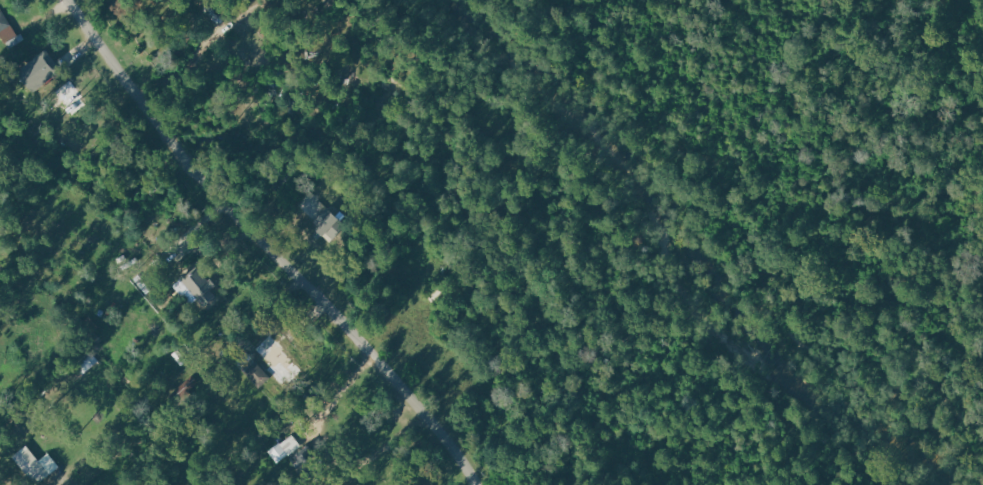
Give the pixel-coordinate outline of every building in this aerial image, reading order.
[(5,12),(0,14),(0,40),(5,50),(21,42),(5,12)] [(16,69),(31,89),(58,69),(43,49),(16,69)] [(82,95),(71,78),(45,96),(56,113),(82,95)] [(322,237),(337,218),(327,211),(313,230),(322,237)] [(214,288),(198,264),(180,276),(201,308),(217,298),(212,290),(214,288)] [(99,363),(89,350),(73,363),(83,376),(99,363)] [(256,390),(270,379),(247,351),(234,362),(256,390)] [(300,447),(292,434),(267,451),(276,464),(300,447)] [(35,484),(40,484),(51,475),(24,446),(10,458),(35,484)]
